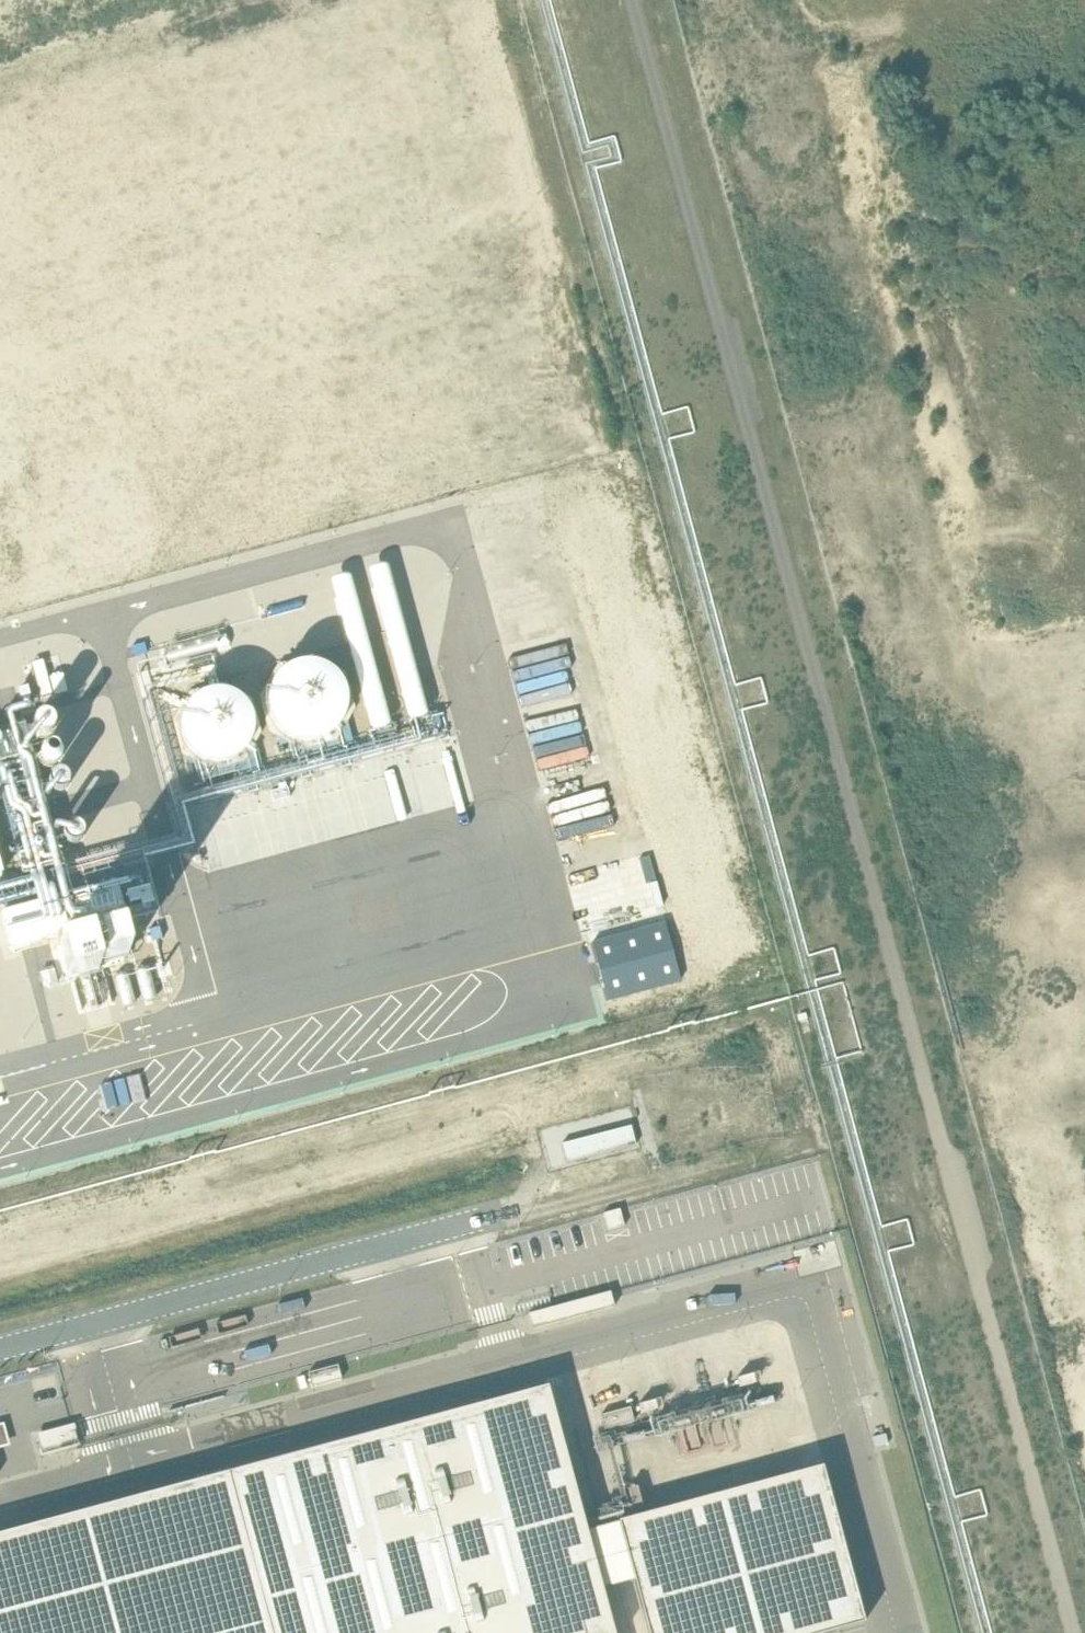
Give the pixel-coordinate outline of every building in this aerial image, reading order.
[(144,642),(132,646),(134,656),(147,653),(144,642)] [(43,664),(33,666),(41,696),(51,693),(43,664)] [(62,674),(50,677),(54,695),(67,691),(62,674)] [(183,804),(170,807),(177,833),(189,829),(183,804)] [(665,923),(592,943),(607,1000),(681,980),(665,923)] [(631,1126),(561,1144),(567,1163),(636,1145),(631,1126)] [(619,1209),(602,1213),(607,1231),(624,1226),(619,1209)] [(614,1306),(610,1291),(528,1314),(532,1328),(614,1306)] [(308,1372),(312,1386),(342,1378),(338,1364),(308,1372)] [(0,1534),(0,1632),(614,1632),(547,1387),(230,1472),(0,1534)] [(605,1429),(634,1421),(630,1407),(601,1415),(605,1429)] [(76,1430),(38,1440),(42,1454),(80,1444),(76,1430)] [(618,1521),(648,1632),(825,1632),(864,1623),(822,1466),(618,1521)]
